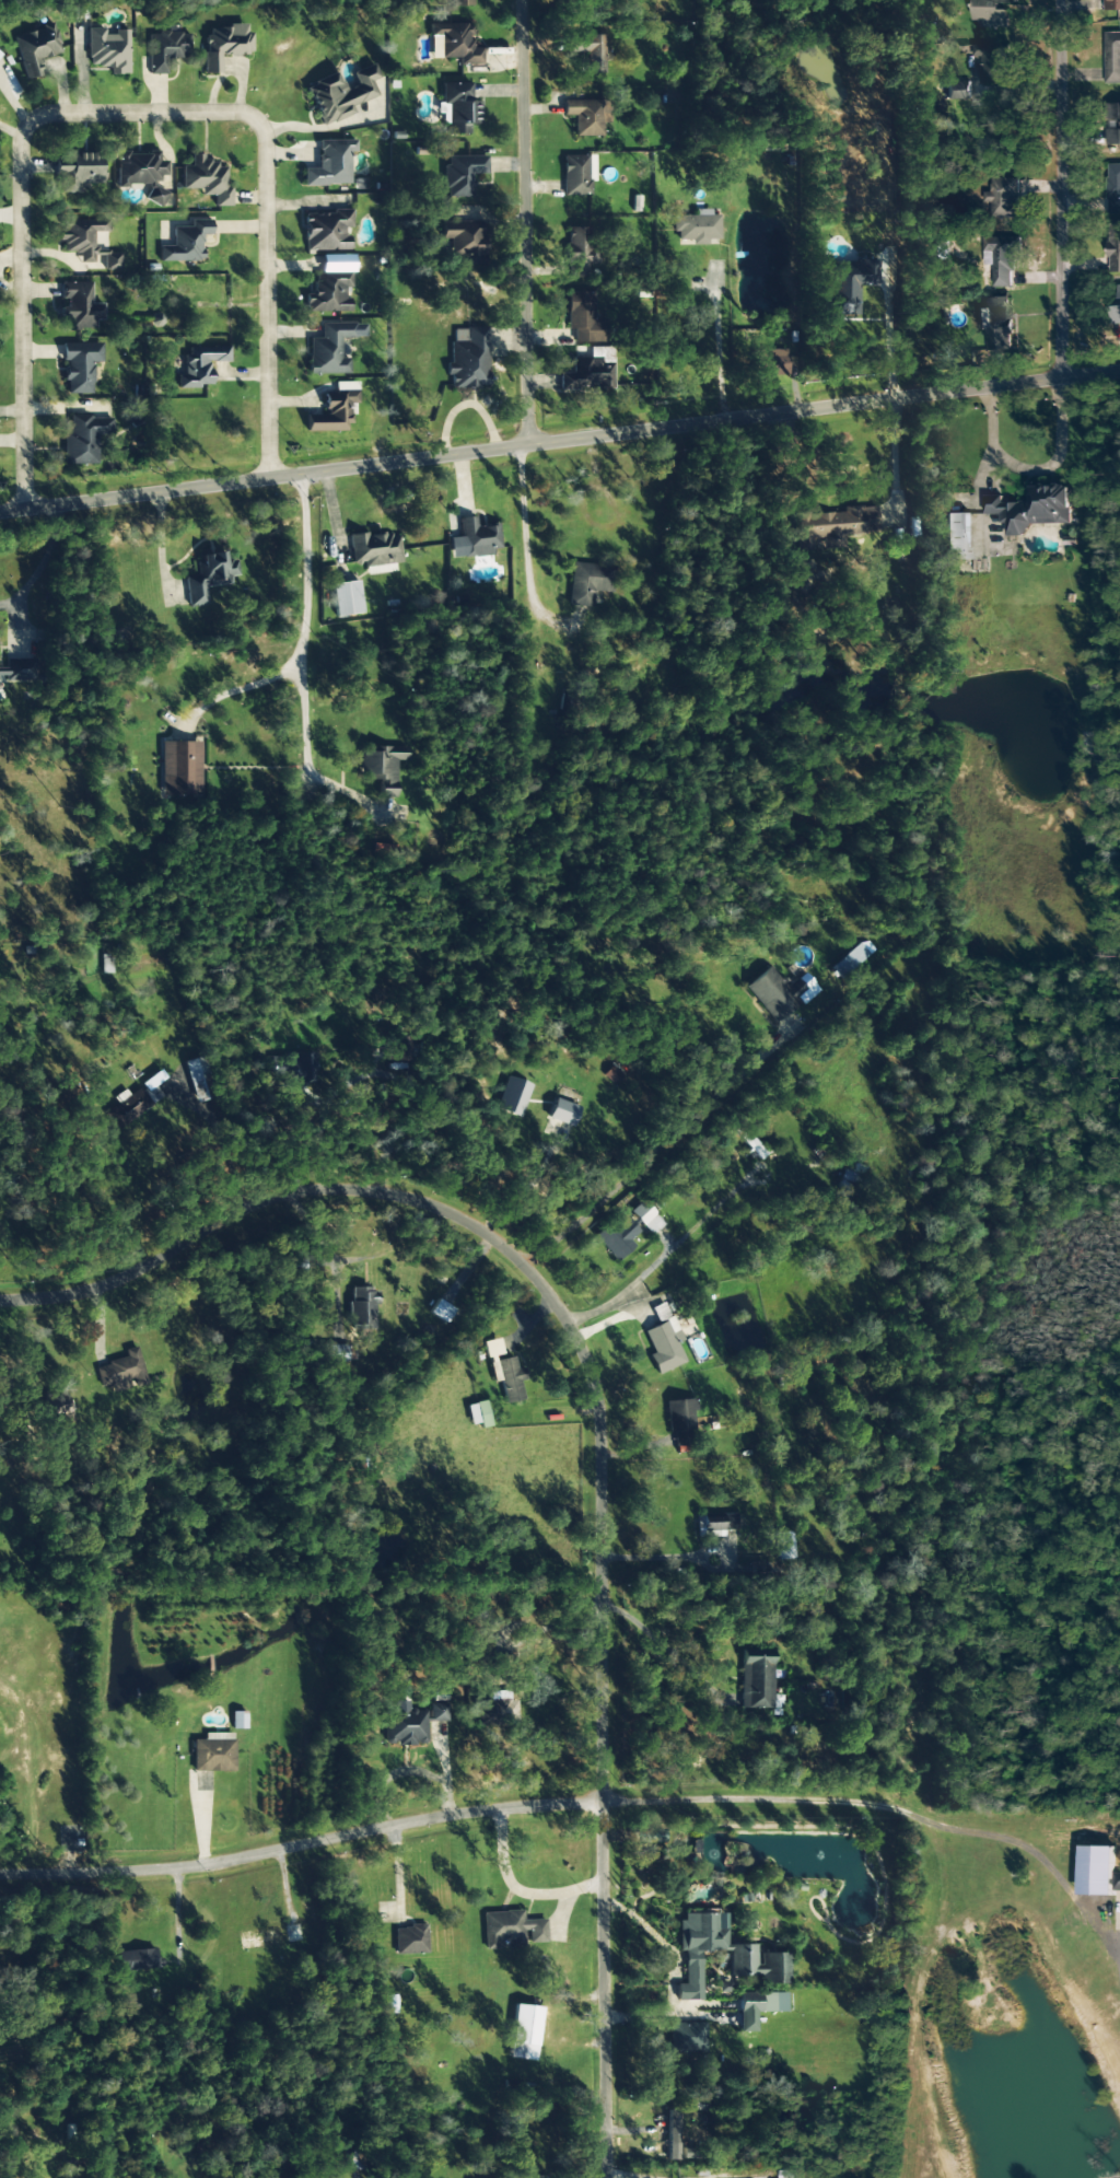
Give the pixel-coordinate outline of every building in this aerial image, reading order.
[(1008,28),(1008,11),(1000,11),(1000,4),(1018,3),(1018,0),(976,0),(976,28),(1008,28)] [(1119,11),(1119,0),(1104,0),(1104,11),(1119,11)] [(472,48),(472,24),(429,24),(429,37),(440,37),(440,58),(459,59),(459,65),(482,65),(482,48),(472,48)] [(13,37),(25,80),(42,76),(38,60),(61,53),(54,26),(13,37)] [(189,35),(179,35),(179,26),(166,26),(166,33),(148,33),(148,75),(165,75),(165,58),(189,58),(189,35)] [(204,74),(220,74),(220,55),(250,56),(251,33),(245,33),(245,27),(205,26),(204,74)] [(127,32),(104,33),(104,29),(87,29),(88,67),(110,67),(110,75),(128,75),(127,32)] [(1119,84),(1119,33),(1105,33),(1105,84),(1119,84)] [(586,53),(586,60),(579,60),(579,74),(604,73),(603,35),(568,36),(568,53),(586,53)] [(973,46),(974,58),(982,58),(982,84),(1008,84),(1007,45),(973,46)] [(352,73),(356,86),(344,91),(337,73),(306,85),(321,127),(353,115),(350,106),(384,94),(373,65),(352,73)] [(971,100),(971,82),(946,83),(946,100),(971,100)] [(479,125),(479,102),(471,102),(470,83),(440,84),(441,104),(446,104),(447,134),(469,134),(468,125),(479,125)] [(573,137),(600,136),(600,100),(562,101),(563,116),(573,116),(573,137)] [(1105,104),(1105,121),(1119,122),(1119,104),(1105,104)] [(1119,146),(1119,130),(1106,129),(1106,145),(1119,146)] [(303,186),(350,185),(349,152),(355,152),(354,140),(317,141),(318,169),(303,169),(303,186)] [(116,185),(149,186),(148,203),(166,204),(166,189),(157,189),(158,176),(166,176),(167,161),(158,161),(159,153),(117,152),(116,185)] [(78,184),(101,184),(101,153),(55,154),(55,193),(78,193),(78,184)] [(181,189),(200,189),(200,196),(213,196),(213,207),(230,207),(231,186),(224,186),(224,167),(215,167),(215,161),(202,161),(202,155),(190,155),(190,166),(181,166),(181,189)] [(486,157),(445,156),(444,197),(471,198),(471,174),(486,174),(486,157)] [(562,196),(592,196),(591,156),(562,156),(562,196)] [(1108,165),(1108,214),(1119,214),(1119,165),(1108,165)] [(1019,179),(988,178),(987,218),(1018,219),(1019,179)] [(719,239),(718,215),(710,216),(710,210),(694,210),(694,216),(672,216),(672,241),(690,240),(690,246),(707,246),(707,240),(719,239)] [(347,250),(347,229),(352,229),(351,212),(304,213),(304,251),(347,250)] [(159,262),(201,262),(201,236),(210,236),(210,220),(190,220),(189,228),(172,228),(172,246),(159,246),(159,262)] [(1109,220),(1109,273),(1119,273),(1119,220),(1109,220)] [(440,223),(440,236),(447,236),(447,256),(460,256),(460,266),(483,265),(481,221),(440,223)] [(107,222),(61,222),(61,252),(79,252),(79,267),(120,267),(120,253),(106,253),(106,251),(95,251),(95,233),(107,233),(107,222)] [(568,278),(587,277),(586,264),(597,264),(597,247),(589,248),(588,227),(566,228),(568,278)] [(1011,288),(1011,273),(1014,273),(1014,253),(1021,253),(1021,237),(984,237),(984,254),(985,254),(985,265),(993,265),(993,288),(1011,288)] [(826,261),(825,314),(859,315),(860,286),(877,287),(878,262),(826,261)] [(305,313),(350,312),(349,298),(345,298),(344,288),(350,288),(350,272),(313,272),(313,294),(305,295),(305,313)] [(90,283),(61,283),(61,303),(62,330),(94,329),(94,321),(103,321),(102,304),(91,304),(90,283)] [(1119,325),(1119,285),(1118,285),(1119,306),(1110,307),(1112,326),(1119,325)] [(605,342),(605,319),(593,320),(593,292),(566,292),(567,329),(573,329),(573,343),(605,342)] [(987,351),(1012,350),(1010,297),(985,298),(987,351)] [(308,375),(348,375),(348,359),(340,359),(340,338),(365,338),(365,324),(321,324),(321,339),(308,339),(308,375)] [(487,329),(449,329),(449,376),(450,376),(450,387),(487,387),(487,329)] [(65,394),(93,394),(92,363),(102,363),(102,343),(62,344),(62,361),(65,361),(65,394)] [(229,362),(229,347),(185,348),(186,374),(177,374),(177,388),(211,387),(210,363),(229,362)] [(750,351),(751,376),(787,375),(786,350),(750,351)] [(559,389),(612,388),(611,360),(572,360),(572,373),(558,374),(559,389)] [(306,432),(349,432),(349,404),(357,404),(357,382),(335,382),(335,393),(324,393),(324,416),(306,416),(306,432)] [(63,465),(96,464),(96,436),(112,436),(112,417),(69,418),(69,434),(63,434),(63,465)] [(1071,524),(1071,503),(1077,503),(1077,486),(1030,486),(1030,503),(1003,503),(1003,496),(985,496),(985,514),(1001,514),(1001,524),(1007,524),(1007,537),(1028,537),(1028,524),(1071,524)] [(877,534),(876,506),(842,507),(842,512),(787,515),(788,528),(793,528),(793,538),(877,534)] [(944,561),(970,560),(969,513),(943,513),(944,561)] [(499,549),(498,525),(475,526),(475,517),(459,518),(460,537),(449,538),(450,559),(492,556),(492,549),(499,549)] [(401,563),(398,532),(349,537),(352,565),(363,563),(364,567),(401,563)] [(204,588),(230,584),(229,577),(238,576),(235,559),(224,560),(223,552),(196,556),(198,573),(184,575),(188,607),(206,604),(204,588)] [(568,606),(591,607),(592,592),(611,593),(612,566),(570,564),(568,606)] [(331,584),(334,616),(360,614),(358,582),(331,584)] [(3,659),(2,681),(34,681),(35,660),(3,659)] [(161,742),(161,796),(199,795),(198,742),(161,742)] [(378,798),(395,798),(395,760),(406,761),(406,748),(374,747),(374,752),(360,751),(359,778),(379,778),(378,798)] [(829,968),(838,979),(873,950),(864,939),(829,968)] [(803,973),(785,986),(770,966),(744,986),(774,1024),(817,991),(803,973)] [(408,1061),(408,1038),(387,1038),(386,1061),(408,1061)] [(272,1076),(286,1075),(287,1086),(314,1085),(312,1054),(271,1056),(272,1076)] [(185,1061),(193,1103),(212,1099),(204,1057),(185,1061)] [(621,1076),(611,1066),(603,1075),(613,1084),(621,1076)] [(530,1086),(506,1076),(494,1109),(518,1118),(530,1086)] [(104,1114),(115,1131),(163,1098),(150,1079),(140,1086),(141,1087),(128,1096),(124,1090),(113,1098),(117,1105),(104,1114)] [(571,1128),(578,1108),(554,1098),(546,1118),(571,1128)] [(765,1154),(747,1133),(740,1139),(757,1160),(765,1154)] [(655,1211),(662,1204),(652,1193),(645,1199),(655,1211)] [(663,1225),(642,1200),(629,1211),(650,1235),(663,1225)] [(633,1246),(629,1241),(638,1232),(619,1212),(593,1237),(616,1262),(633,1246)] [(348,1289),(349,1330),(375,1329),(374,1288),(348,1289)] [(428,1312),(445,1323),(453,1310),(437,1299),(428,1312)] [(643,1331),(652,1354),(648,1355),(656,1374),(684,1363),(676,1343),(680,1342),(665,1303),(651,1308),(658,1325),(643,1331)] [(504,1404),(523,1400),(519,1381),(524,1380),(522,1368),(515,1369),(513,1355),(502,1358),(498,1339),(484,1342),(492,1382),(499,1381),(504,1404)] [(100,1388),(110,1385),(112,1393),(132,1387),(133,1388),(147,1384),(136,1347),(124,1350),(127,1358),(94,1367),(100,1388)] [(72,1420),(67,1391),(44,1395),(50,1425),(72,1420)] [(665,1401),(667,1433),(673,1432),(674,1447),(693,1445),(691,1400),(665,1401)] [(471,1429),(490,1424),(485,1401),(465,1406),(471,1429)] [(353,1472),(373,1470),(371,1456),(352,1458),(353,1472)] [(735,1514),(701,1515),(701,1532),(736,1531),(735,1514)] [(795,1558),(792,1532),(775,1534),(779,1560),(795,1558)] [(772,1658),(741,1657),(740,1708),(771,1709),(772,1658)] [(477,1701),(478,1727),(517,1726),(516,1700),(477,1701)] [(426,1744),(426,1722),(447,1722),(447,1704),(428,1704),(428,1711),(409,1711),(409,1701),(394,1701),(394,1710),(385,1710),(385,1745),(426,1744)] [(245,1729),(245,1712),(231,1712),(231,1729),(245,1729)] [(234,1772),(233,1733),(204,1734),(204,1740),(193,1740),(193,1772),(234,1772)] [(662,1829),(635,1828),(635,1843),(661,1843),(662,1829)] [(700,1951),(729,1951),(729,1977),(760,1977),(760,1984),(788,1984),(788,1954),(757,1954),(757,1945),(726,1945),(726,1914),(717,1914),(717,1910),(683,1910),(683,1921),(678,1921),(678,1951),(684,1951),(684,1984),(676,1984),(676,2001),(700,2001),(700,1951)] [(545,1919),(523,1921),(522,1911),(482,1913),(484,1950),(496,1949),(496,1941),(512,1940),(512,1943),(546,1942),(545,1919)] [(394,1955),(427,1954),(426,1926),(394,1927),(394,1955)] [(162,1969),(162,1958),(155,1959),(155,1950),(117,1952),(118,1971),(162,1969)] [(786,2012),(786,1993),(738,1993),(738,2032),(755,2032),(754,2013),(786,2012)] [(509,2059),(535,2061),(539,2007),(512,2005),(509,2059)] [(704,2023),(668,2023),(668,2053),(704,2053),(704,2023)] [(666,2160),(677,2160),(677,2111),(667,2111),(666,2160)]
